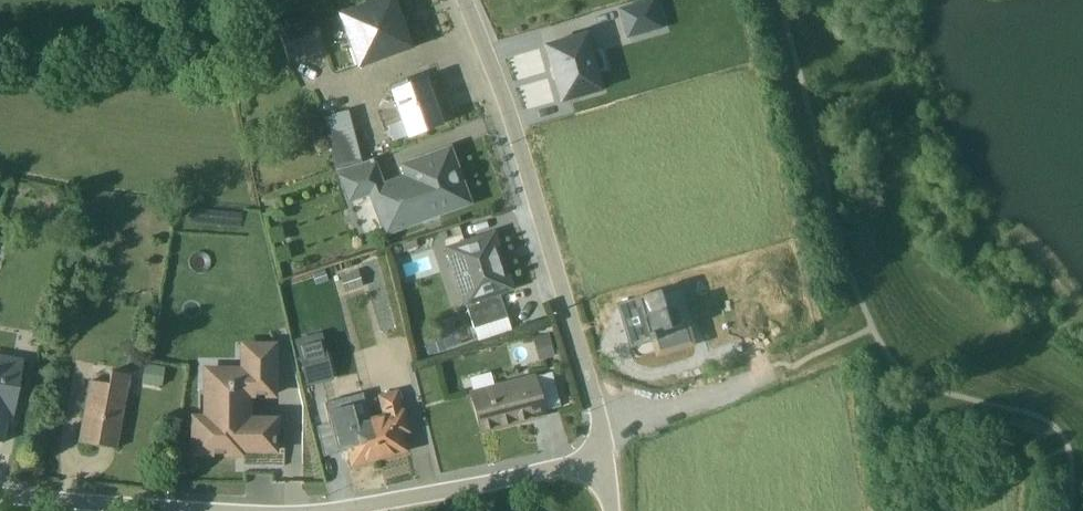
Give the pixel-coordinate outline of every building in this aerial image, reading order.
[(393,0),(372,0),(334,14),(354,70),(411,49),(393,0)] [(321,49),(310,15),(274,29),(286,62),(321,49)] [(583,35),(542,46),(558,103),(599,91),(583,35)] [(440,126),(423,78),(406,84),(404,78),(386,87),(397,122),(385,127),(390,142),(440,126)] [(359,164),(346,112),(322,118),(335,170),(359,164)] [(381,238),(470,206),(448,146),(397,165),(396,165),(400,176),(380,184),(371,160),(333,172),(345,205),(366,197),(381,238)] [(475,343),(509,332),(497,294),(510,290),(492,233),(442,248),(461,308),(463,307),(475,343)] [(362,294),(355,270),(337,277),(344,300),(362,294)] [(674,289),(619,305),(632,349),(658,340),(686,326),(674,289)] [(459,345),(450,317),(436,322),(439,334),(420,340),(425,356),(459,345)] [(531,339),(537,362),(552,357),(546,335),(531,339)] [(272,451),(272,417),(249,417),(249,400),(253,400),(253,397),(262,397),(262,400),(274,400),(275,343),(238,343),(237,368),(201,368),(200,416),(192,416),(191,454),(234,455),(234,439),(242,439),(242,450),(272,451)] [(353,351),(330,355),(334,381),(357,378),(353,351)] [(21,360),(0,356),(0,444),(1,444),(5,425),(10,426),(21,360)] [(162,368),(142,365),(139,382),(159,385),(162,368)] [(559,370),(468,394),(478,432),(542,416),(541,412),(556,408),(551,389),(563,385),(559,370)] [(88,382),(77,443),(113,449),(128,376),(108,372),(106,385),(88,382)] [(368,419),(376,457),(403,451),(398,433),(405,431),(394,391),(375,396),(380,415),(368,419)] [(348,403),(329,408),(339,448),(345,447),(350,464),(376,457),(368,419),(354,422),(348,403)]
